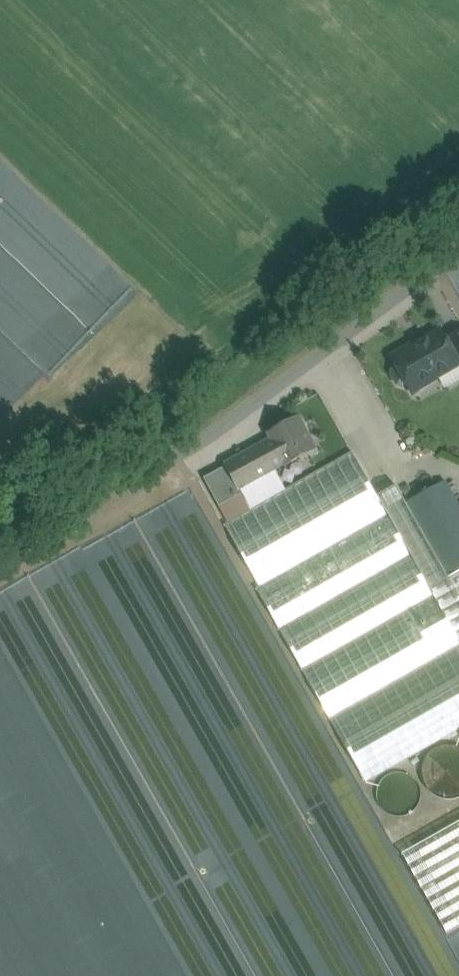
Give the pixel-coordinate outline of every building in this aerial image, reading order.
[(450,273),(458,290),(458,268),(450,273)] [(49,375),(106,315),(106,309),(94,298),(85,308),(53,307),(59,313),(83,314),(83,321),(56,321),(55,329),(28,329),(20,338),(19,347),(49,375)] [(417,346),(415,342),(391,356),(398,367),(394,369),(392,375),(398,385),(403,386),(408,384),(414,395),(415,394),(413,390),(458,364),(458,363),(447,341),(442,332),(417,346)] [(447,341),(458,363),(458,334),(447,341)] [(300,417),(268,434),(270,439),(285,465),(285,466),(317,449),(300,417)] [(226,466),(239,490),(276,470),(285,465),(270,439),(225,464),(226,466)] [(388,515),(378,496),(353,452),(287,490),(250,510),(224,524),(259,587),(388,515)] [(226,466),(204,478),(219,507),(242,495),(239,490),(226,466)] [(276,470),(239,490),(242,495),(250,510),(287,490),(276,470)] [(445,482),(407,503),(449,578),(458,572),(458,506),(445,482)] [(407,503),(406,503),(396,486),(378,496),(388,515),(390,518),(433,593),(434,595),(458,639),(458,607),(456,601),(458,600),(458,572),(449,578),(407,503)] [(390,518),(258,592),(301,667),(433,593),(390,518)] [(302,669),(330,719),(458,646),(458,639),(434,595),(302,669)] [(332,721),(366,782),(458,730),(458,649),(332,721)]
